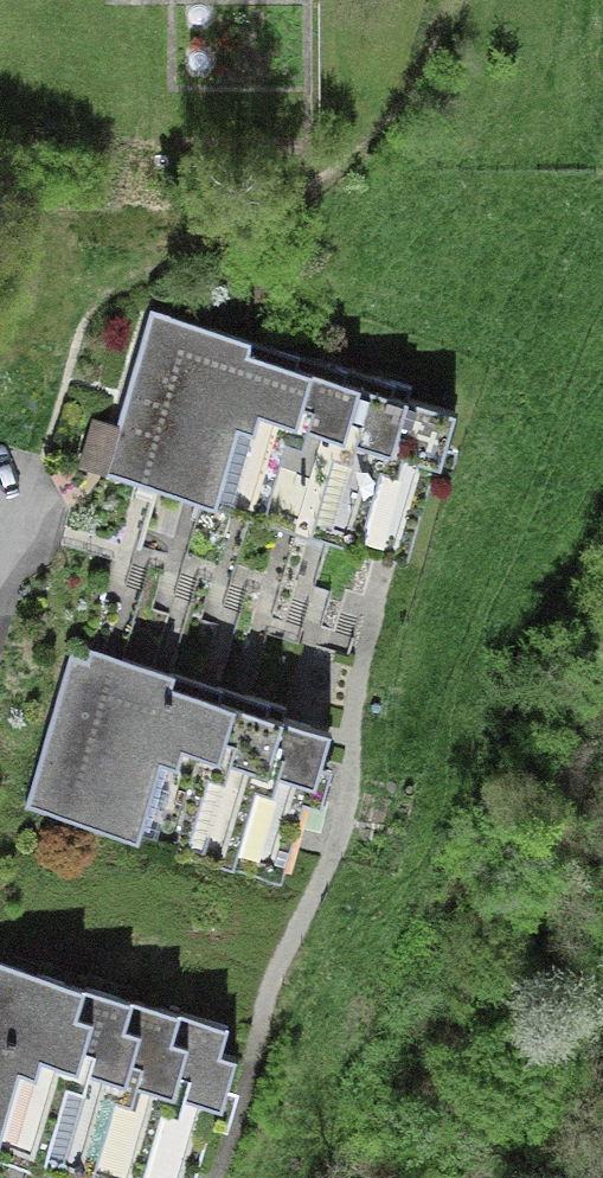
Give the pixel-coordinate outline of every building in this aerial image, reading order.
[(178,491),(225,341),(151,318),(104,468),(178,491)] [(225,341),(178,491),(250,513),(296,363),(225,341)] [(296,363),(250,513),(313,533),(360,382),(296,363)] [(313,533),(366,549),(413,399),(360,382),(313,533)] [(452,411),(413,399),(366,549),(405,561),(452,411)] [(85,832),(133,663),(56,641),(8,810),(85,832)] [(133,663),(85,832),(144,848),(192,679),(133,663)] [(192,679),(144,848),(205,866),(253,696),(192,679)] [(253,696),(205,866),(273,885),(321,716),(253,696)] [(24,965),(0,959),(0,1054),(24,965)] [(0,1054),(0,1145),(52,1159),(99,986),(24,965),(0,1054)] [(99,986),(52,1159),(113,1176),(161,1003),(99,986)] [(113,1176),(121,1177),(177,1177),(221,1019),(161,1003),(113,1176)]
